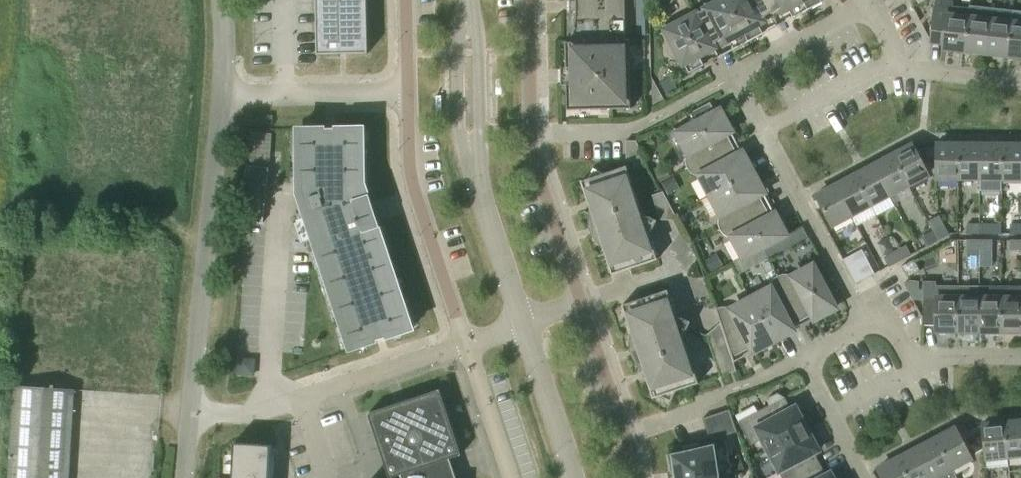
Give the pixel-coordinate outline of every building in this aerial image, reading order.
[(317,55),(368,54),(367,0),(316,0),(317,55)] [(575,1),(571,1),(571,0),(570,0),(570,14),(571,13),(571,11),(575,11),(575,21),(574,32),(571,42),(566,42),(566,67),(561,67),(561,85),(567,85),(567,110),(631,109),(630,41),(626,41),(625,0),(575,0),(575,1)] [(647,0),(635,0),(635,38),(647,38),(647,0)] [(696,14),(714,48),(729,40),(734,50),(749,42),(726,0),(711,0),(702,4),(705,9),(696,14)] [(749,42),(763,34),(758,24),(773,16),(764,0),(726,0),(749,42)] [(802,0),(764,0),(773,16),(788,8),(793,18),(808,10),(802,0)] [(808,10),(822,2),(821,0),(802,0),(808,10)] [(970,8),(953,6),(953,1),(945,0),(935,0),(931,41),(943,42),(943,47),(942,47),(941,48),(965,51),(970,8)] [(970,6),(970,8),(965,51),(986,53),(991,9),(970,6)] [(1013,11),(991,9),(986,53),(1008,56),(1013,11)] [(1008,56),(1020,57),(1020,12),(1013,11),(1008,56)] [(714,48),(696,14),(686,19),(684,14),(663,25),(671,42),(670,42),(669,44),(668,45),(667,46),(667,47),(667,48),(667,50),(667,52),(667,53),(668,54),(669,55),(670,56),(671,57),(672,58),(673,58),(675,59),(676,59),(678,58),(680,57),(689,74),(704,66),(699,56),(714,48)] [(671,79),(660,85),(666,95),(677,89),(671,79)] [(686,168),(686,169),(732,144),(723,126),(727,124),(720,111),(716,113),(710,102),(690,113),(693,119),(675,128),(688,152),(687,155),(686,156),(685,160),(686,162),(686,164),(687,166),(687,167),(686,168)] [(272,115),(258,116),(259,125),(273,125),(272,115)] [(312,213),(331,271),(357,349),(418,329),(383,223),(382,223),(375,200),(376,200),(370,183),(369,128),(305,129),(306,193),(312,213)] [(272,149),(272,131),(252,130),(252,148),(272,149)] [(634,166),(647,162),(636,141),(626,141),(626,161),(633,161),(634,166)] [(732,144),(686,169),(688,169),(688,170),(689,171),(691,173),(692,173),(694,175),(697,176),(698,176),(700,176),(710,195),(753,173),(746,160),(742,162),(732,144)] [(893,155),(909,185),(928,174),(913,145),(914,145),(914,144),(893,155)] [(958,178),(959,144),(935,144),(935,145),(936,145),(936,178),(958,178)] [(980,144),(959,144),(958,178),(980,178),(980,144)] [(1001,190),(1001,178),(1002,145),(980,144),(980,178),(980,190),(1001,190)] [(1001,178),(1020,178),(1020,145),(1002,145),(1001,178)] [(893,155),(874,165),(890,195),(909,185),(893,155)] [(664,165),(653,171),(659,183),(671,177),(664,165)] [(874,165),(855,175),(871,205),(890,195),(874,165)] [(593,215),(596,218),(606,247),(604,250),(612,275),(657,260),(649,235),(657,220),(642,213),(626,166),(604,174),(593,168),(583,189),(589,206),(596,209),(593,215)] [(753,173),(710,195),(720,214),(719,216),(719,218),(718,219),(718,221),(718,222),(718,223),(718,225),(719,226),(720,229),(718,230),(765,206),(755,187),(760,185),(753,173)] [(871,205),(855,175),(836,185),(852,215),(871,205)] [(680,189),(674,177),(662,184),(669,195),(680,189)] [(852,215),(836,185),(815,196),(815,197),(817,197),(832,225),(852,215)] [(679,221),(663,191),(652,195),(660,220),(679,221)] [(774,224),(765,206),(718,230),(719,231),(720,230),(722,232),(724,234),(725,235),(727,236),(729,237),(732,238),(733,238),(743,257),(752,253),(763,247),(786,235),(779,221),(774,224)] [(933,230),(944,224),(939,216),(928,221),(933,230)] [(980,234),(980,223),(967,223),(967,233),(980,234)] [(980,223),(980,234),(992,234),(992,223),(980,223)] [(1010,224),(1010,234),(1020,234),(1020,224),(1010,224)] [(944,225),(933,231),(938,240),(949,234),(944,225)] [(790,236),(796,247),(811,239),(805,228),(790,236)] [(938,240),(933,231),(922,237),(927,246),(938,240)] [(980,250),(980,239),(967,239),(967,249),(980,250)] [(992,240),(980,239),(980,250),(992,250),(992,240)] [(1010,240),(1010,250),(1020,250),(1020,240),(1010,240)] [(906,245),(895,251),(900,260),(911,254),(906,245)] [(768,258),(763,247),(752,253),(758,263),(768,258)] [(856,283),(866,278),(875,273),(862,250),(843,260),(856,283)] [(980,250),(980,258),(992,258),(992,250),(980,250)] [(900,260),(895,251),(884,257),(889,266),(900,260)] [(709,273),(723,265),(717,255),(703,262),(709,273)] [(907,277),(920,270),(914,259),(901,266),(907,277)] [(740,262),(733,265),(740,277),(746,273),(740,262)] [(778,274),(777,274),(802,320),(820,311),(822,315),(835,308),(823,285),(828,282),(817,263),(793,276),(791,275),(790,274),(787,274),(786,274),(783,274),(781,274),(778,275),(778,274)] [(769,289),(751,299),(773,341),(786,334),(784,330),(802,320),(777,274),(776,274),(777,276),(776,276),(774,278),(772,280),(772,281),(771,282),(770,283),(770,286),(769,289)] [(923,281),(923,286),(906,286),(914,301),(923,301),(923,326),(935,326),(935,330),(934,330),(934,331),(958,331),(958,285),(936,285),(936,281),(923,281)] [(958,285),(958,331),(979,331),(979,285),(958,285)] [(979,285),(979,331),(1001,331),(1001,286),(979,285)] [(1001,331),(1020,331),(1020,286),(1001,286),(1001,331)] [(643,360),(643,364),(648,367),(645,374),(651,391),(671,401),(676,391),(698,383),(683,336),(690,322),(676,314),(667,290),(622,305),(630,329),(633,331),(643,360)] [(773,341),(751,299),(732,308),(731,308),(729,307),(727,306),(725,306),(722,306),(721,307),(718,307),(717,308),(717,306),(715,307),(720,322),(732,358),(758,343),(761,348),(773,341)] [(258,326),(260,306),(242,304),(241,324),(258,326)] [(736,371),(732,358),(720,322),(707,334),(721,376),(736,371)] [(239,373),(256,374),(256,356),(239,355),(239,373)] [(9,477),(68,477),(74,390),(14,387),(9,477)] [(449,458),(461,454),(439,389),(368,413),(389,477),(390,477),(400,475),(401,477),(456,477),(449,458)] [(769,398),(769,406),(739,421),(751,444),(762,439),(768,449),(811,427),(804,414),(800,416),(795,407),(791,409),(785,397),(778,394),(769,398)] [(730,409),(716,413),(724,436),(737,432),(730,409)] [(724,436),(716,413),(703,418),(710,440),(722,437),(724,436)] [(1004,423),(1008,456),(1020,455),(1020,421),(1004,423)] [(1008,456),(1004,423),(981,425),(981,426),(982,426),(985,458),(986,458),(987,467),(1008,466),(1007,456),(1008,456)] [(811,427),(768,449),(783,477),(793,477),(820,464),(814,453),(819,451),(814,441),(817,439),(811,427)] [(957,427),(936,438),(952,468),(971,458),(956,429),(957,428),(957,427)] [(917,448),(933,477),(952,468),(936,438),(917,448)] [(716,443),(668,454),(671,471),(677,470),(678,477),(692,477),(716,475),(716,474),(722,473),(722,475),(731,474),(725,440),(716,443)] [(237,443),(235,477),(273,477),(275,446),(237,443)] [(917,448),(898,458),(908,477),(933,477),(917,448)] [(898,458),(877,469),(878,471),(879,470),(883,477),(908,477),(898,458)] [(793,477),(833,477),(830,473),(826,475),(820,464),(793,477)]
